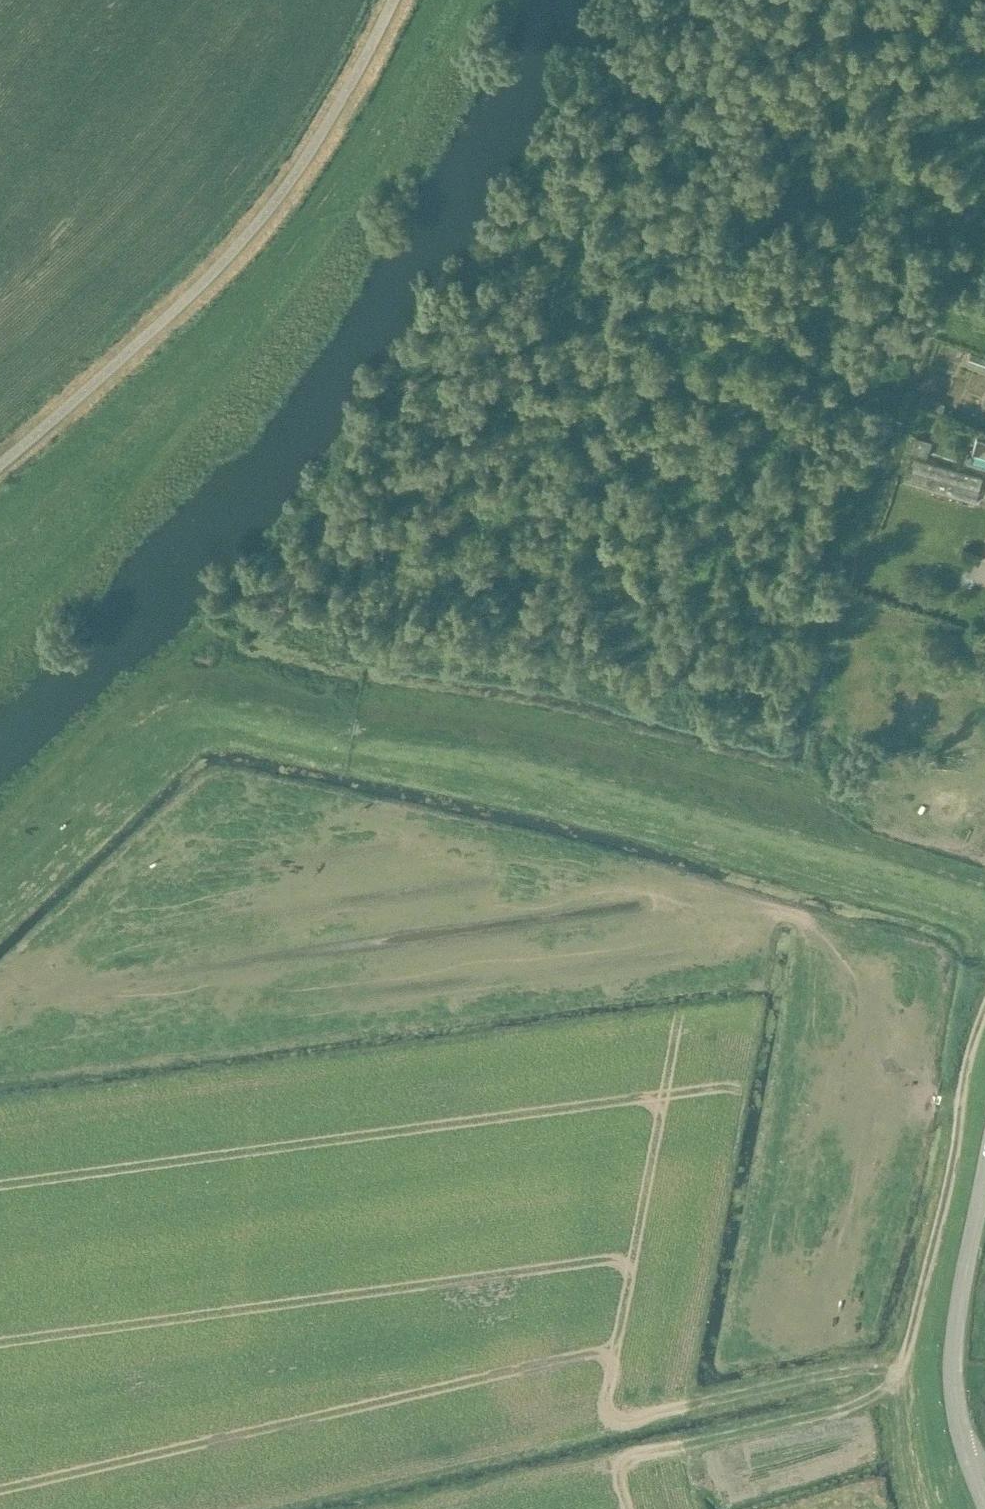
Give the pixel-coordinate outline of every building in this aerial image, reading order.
[(967,364),(984,371),(984,358),(971,353),(967,364)] [(924,456),(927,456),(932,441),(916,436),(916,437),(911,452),(924,456)] [(972,451),(984,455),(984,439),(976,437),(972,451)] [(910,456),(903,481),(976,502),(983,477),(910,456)]
